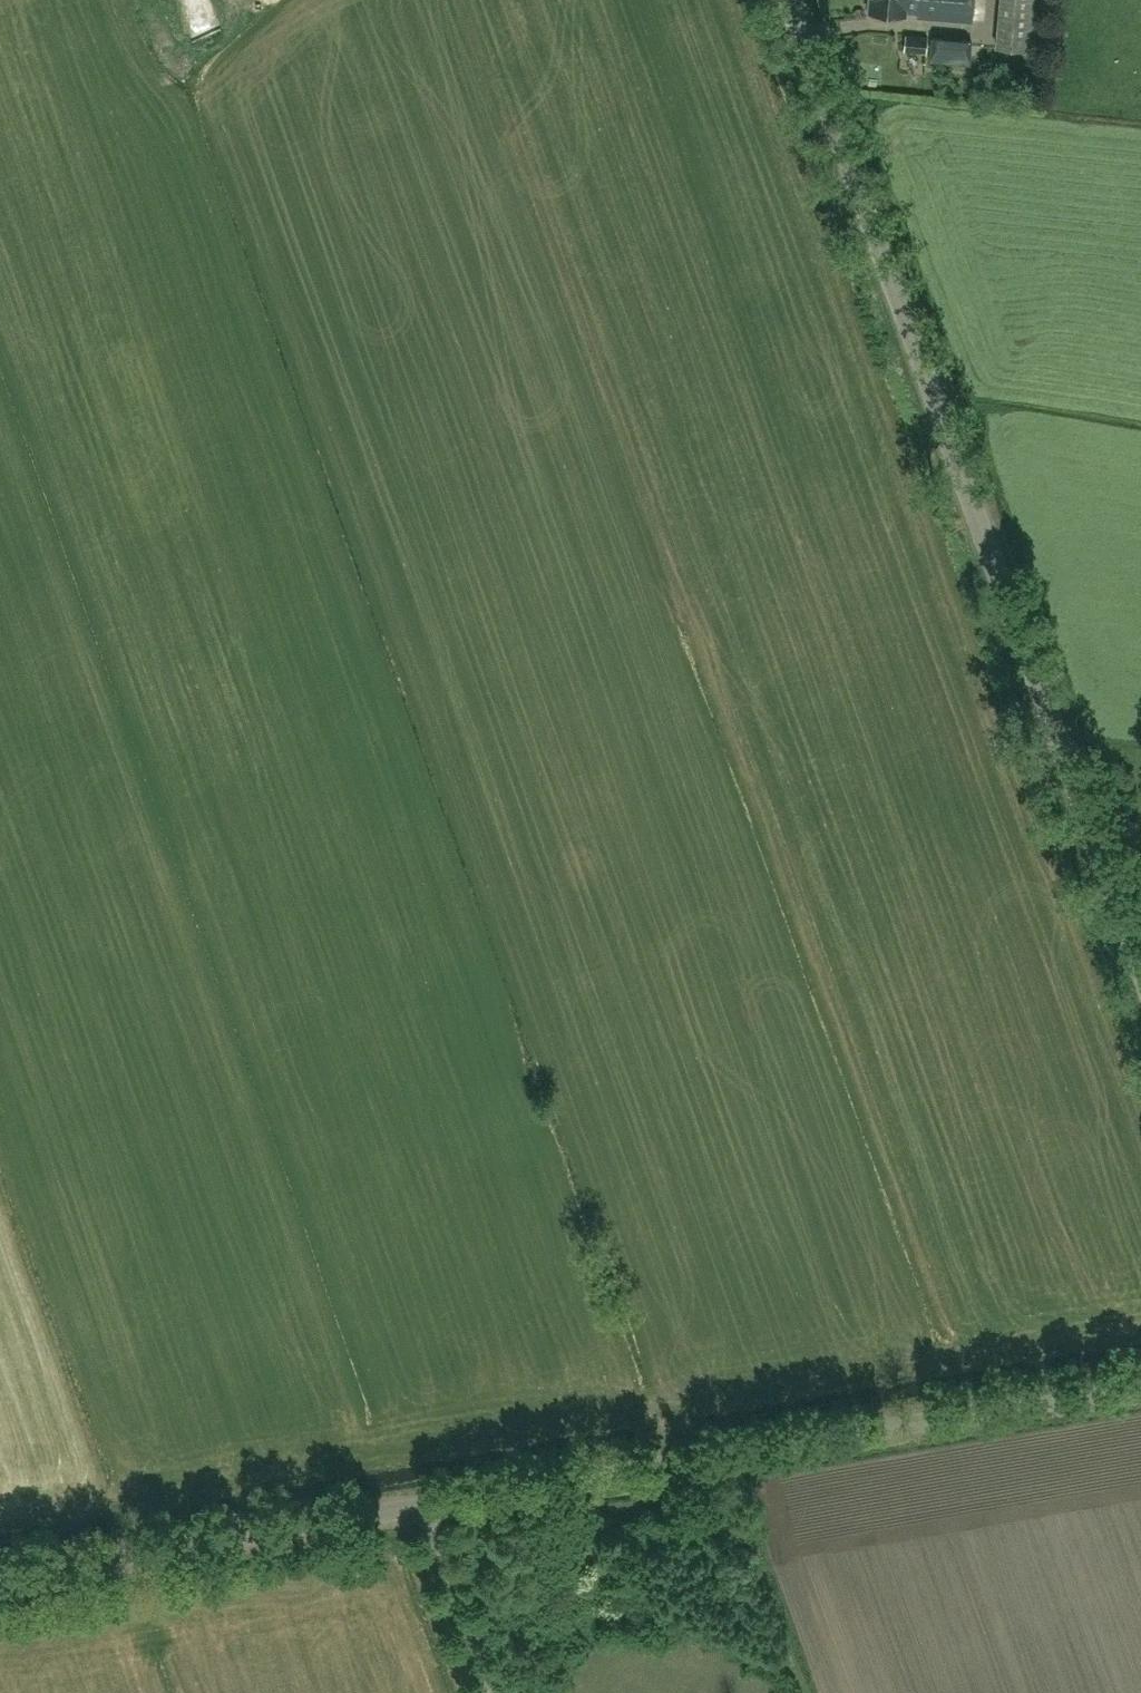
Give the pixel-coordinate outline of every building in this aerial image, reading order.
[(871,12),(905,15),(906,3),(919,4),(918,18),(972,23),(974,0),(872,0),(871,12)] [(999,7),(1037,11),(1038,0),(1000,0),(999,7)] [(904,52),(927,54),(929,37),(906,35),(904,52)] [(973,42),(964,41),(932,38),(929,61),(970,65),(973,42)]
